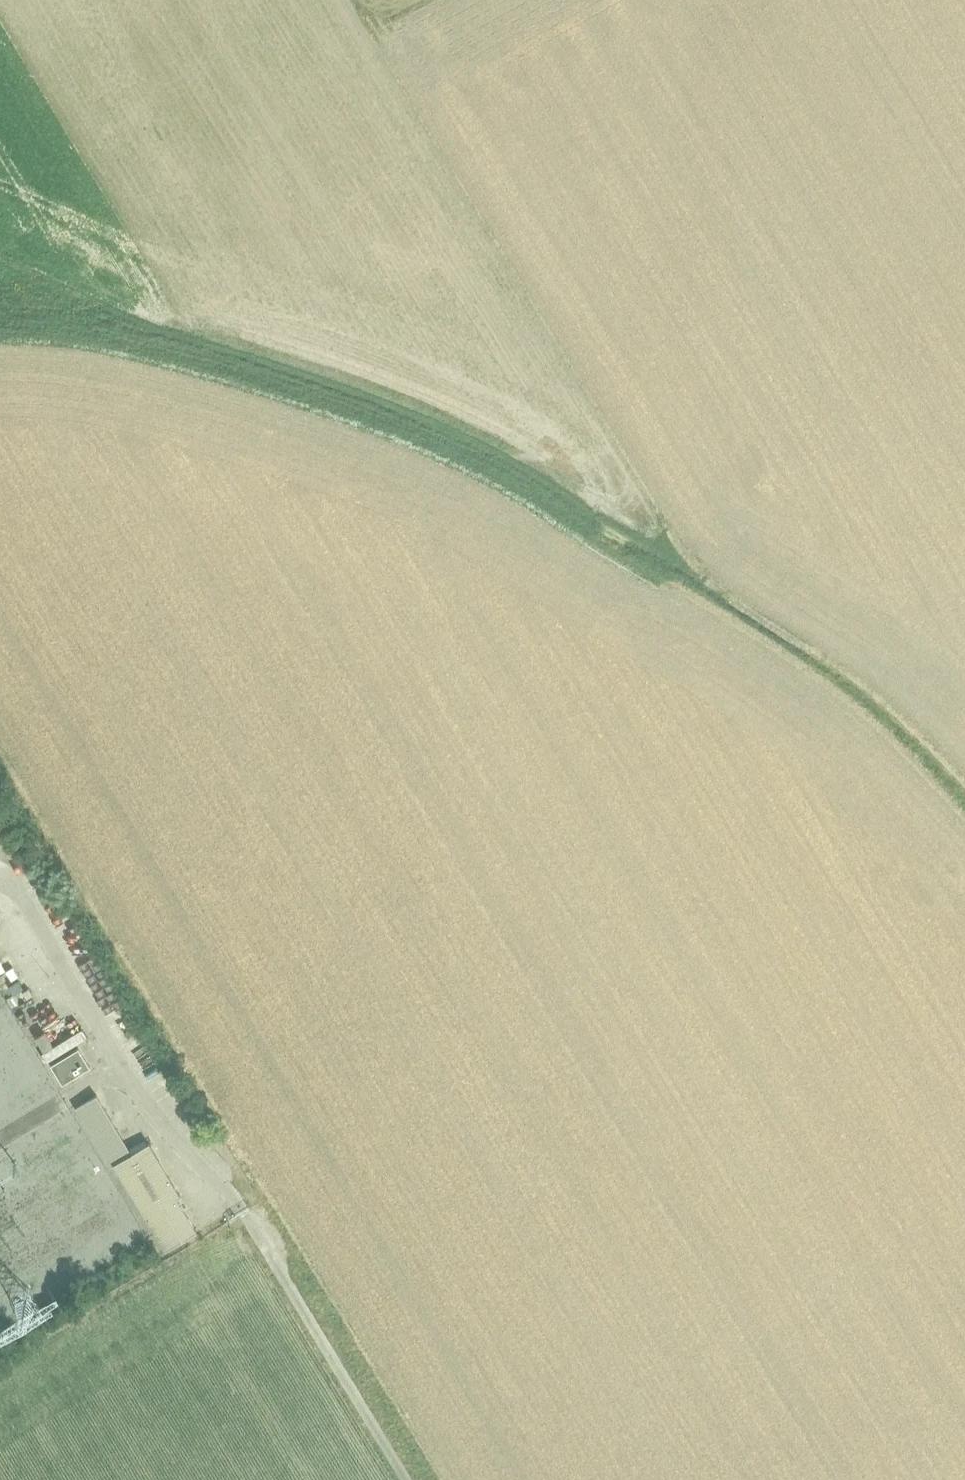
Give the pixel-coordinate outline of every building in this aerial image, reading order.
[(89,1067),(79,1048),(52,1064),(62,1083),(89,1067)] [(165,1250),(197,1231),(177,1198),(180,1196),(148,1143),(131,1153),(96,1095),(76,1107),(111,1166),(114,1164),(165,1250)]
